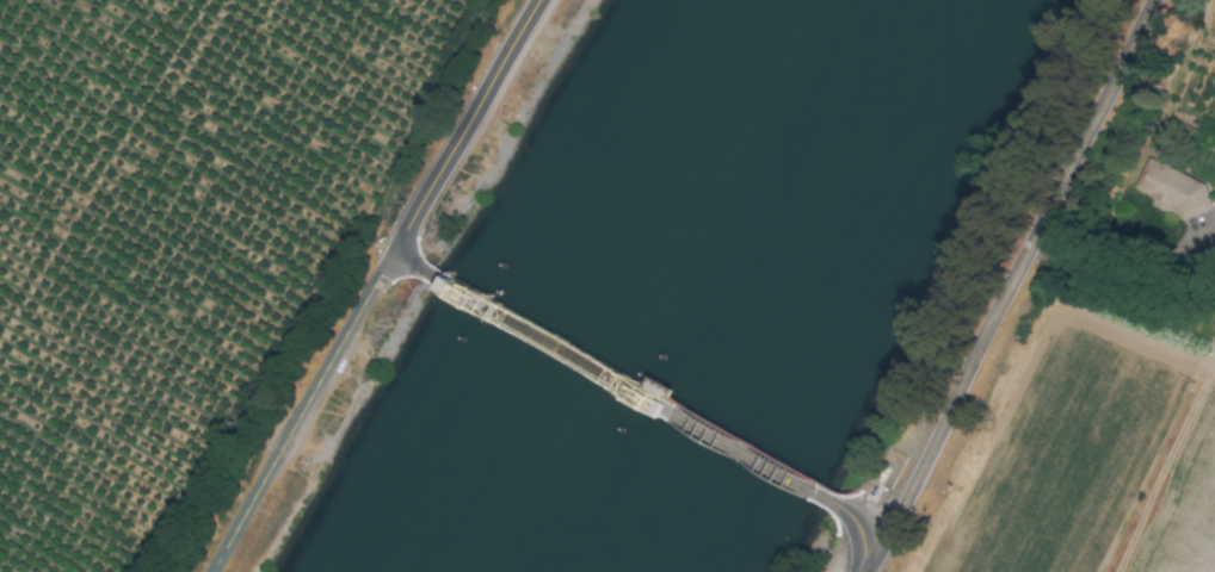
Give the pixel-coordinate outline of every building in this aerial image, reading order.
[(1211,187),(1146,158),(1132,190),(1183,212),(1186,206),(1200,212),(1211,187)]
